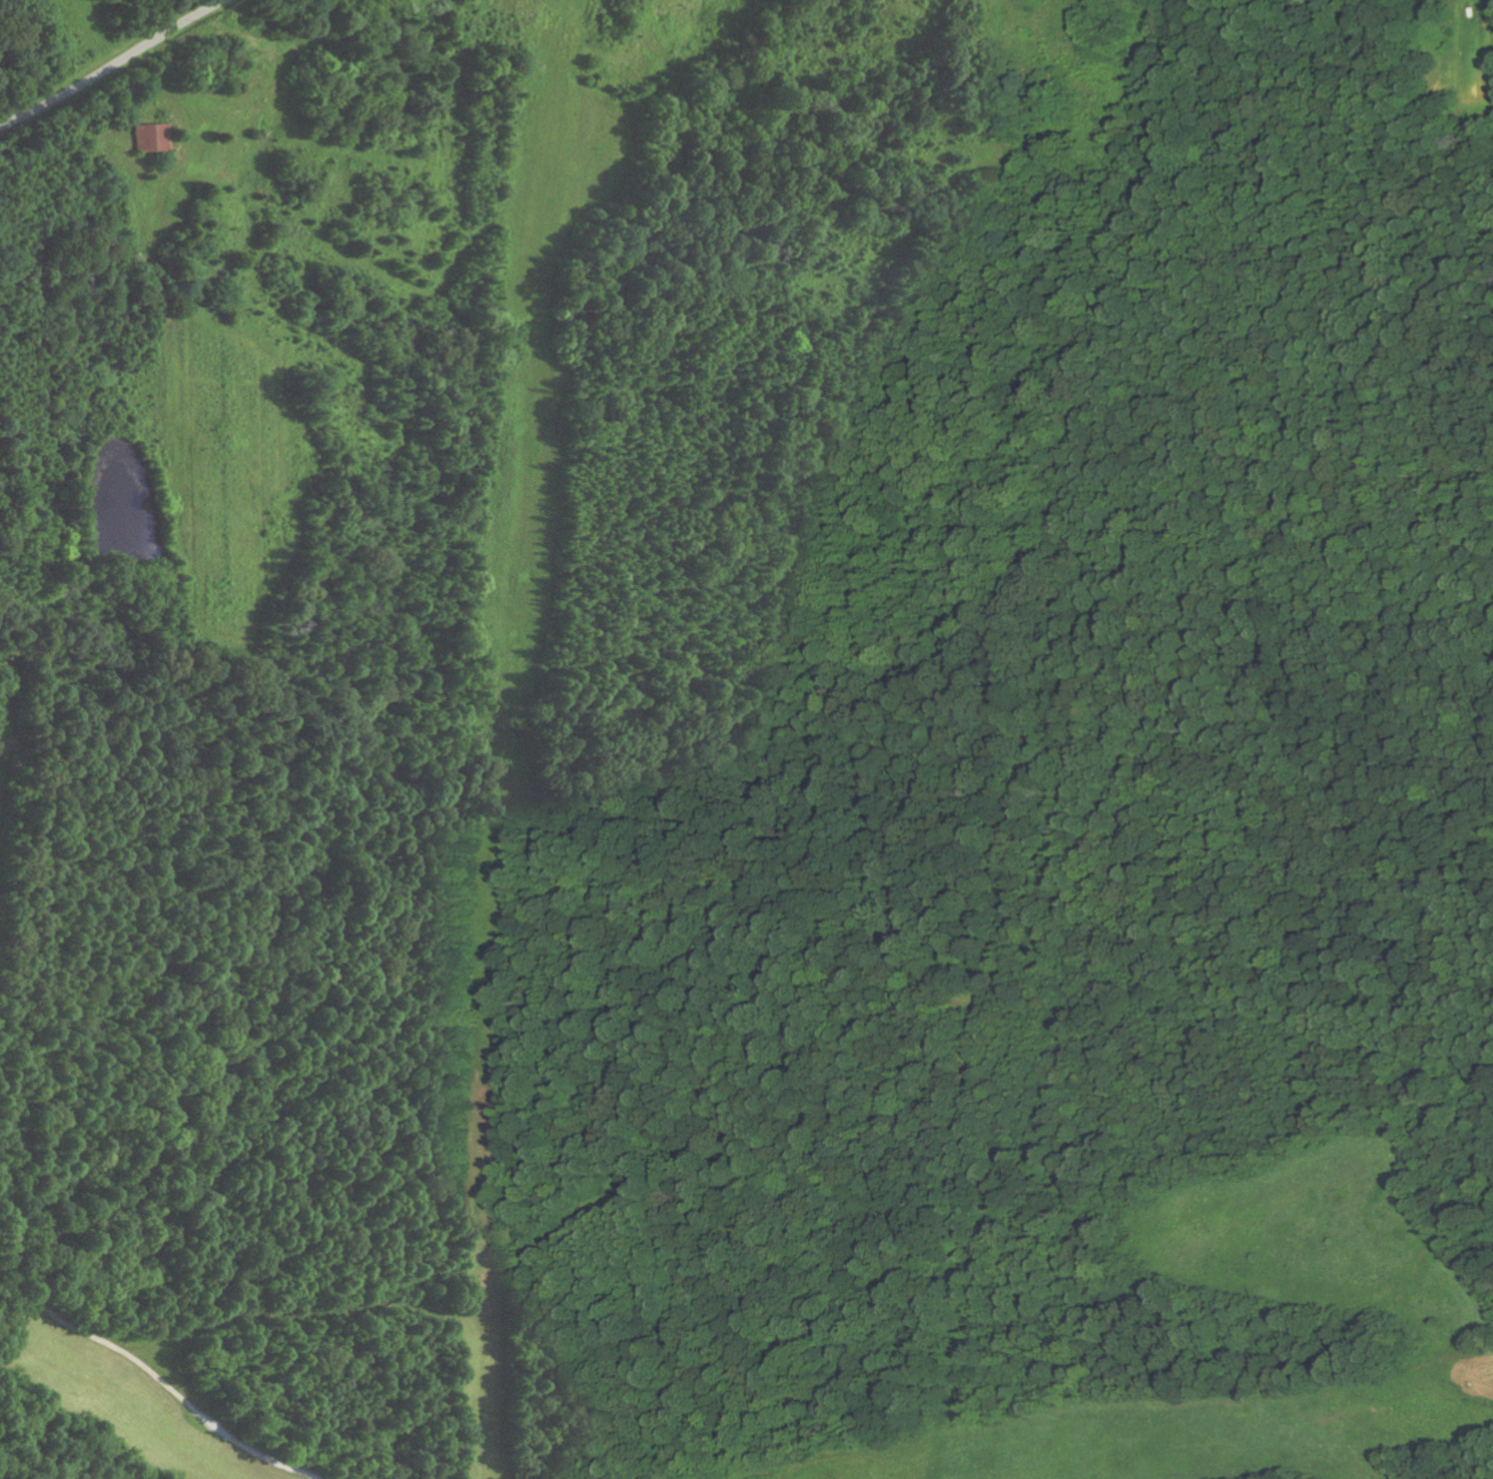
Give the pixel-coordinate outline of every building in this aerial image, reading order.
[(171,149),(170,124),(136,125),(137,150),(171,149)]
